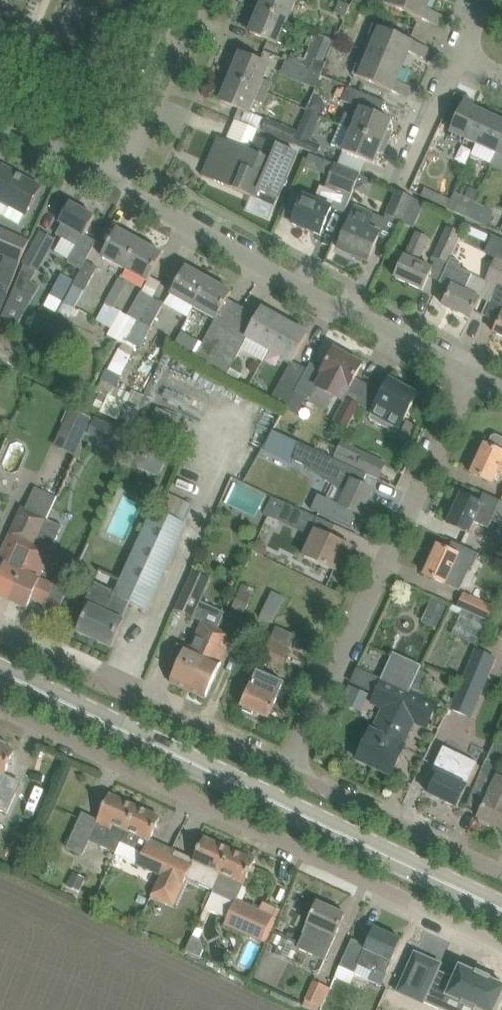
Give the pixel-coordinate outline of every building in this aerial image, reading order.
[(260,8),(288,20),(296,0),(263,0),(260,8)] [(384,2),(390,5),(438,25),(442,15),(428,9),(431,0),(385,0),(384,2)] [(340,1),(335,13),(345,18),(351,6),(340,1)] [(260,8),(250,32),(268,40),(278,44),(288,48),(297,26),(287,22),(288,20),(260,8)] [(375,24),(364,49),(403,66),(410,52),(424,58),(429,47),(375,24)] [(317,39),(313,50),(327,56),(331,45),(317,39)] [(268,40),(266,46),(275,50),(278,44),(268,40)] [(403,66),(364,49),(354,74),(360,77),(389,90),(407,97),(412,87),(397,81),(403,66)] [(241,53),(231,77),(259,89),(267,92),(271,82),(263,78),(269,65),(241,53)] [(315,59),(311,70),(321,75),(326,63),(315,59)] [(311,70),(306,82),(316,86),(321,75),(311,70)] [(259,89),(231,77),(221,101),(249,112),(259,89)] [(345,114),(341,124),(388,143),(392,135),(387,133),(393,119),(380,114),(385,101),(367,93),(348,85),(342,99),(355,105),(350,116),(345,114)] [(450,132),(473,142),(487,113),(473,107),(475,102),(466,98),(450,132)] [(306,109),(297,131),(312,137),(321,115),(306,109)] [(495,153),(501,138),(501,120),(487,113),(473,142),(495,153)] [(262,130),(292,143),(297,131),(282,125),(267,119),(262,130)] [(388,143),(341,124),(332,146),(344,150),(356,155),(374,163),(379,152),(384,154),(388,143)] [(297,131),(292,143),(305,148),(317,154),(321,145),(310,140),(312,137),(297,131)] [(248,149),(237,144),(219,136),(202,175),(275,206),(283,188),(297,154),(255,137),(248,149)] [(305,195),(301,205),(293,223),(320,235),(332,208),(345,214),(355,189),(355,188),(361,174),(335,164),(325,188),(321,186),(315,200),(305,195)] [(10,208),(11,206),(26,214),(42,186),(3,165),(0,171),(0,203),(10,208)] [(452,200),(425,188),(421,196),(448,208),(452,200)] [(413,198),(405,194),(397,191),(387,215),(402,222),(405,216),(413,198)] [(82,271),(87,261),(97,242),(84,235),(95,216),(71,202),(60,222),(63,223),(57,233),(77,245),(67,263),(82,271)] [(455,211),(468,218),(471,210),(459,204),(455,211)] [(471,210),(468,218),(481,224),(487,210),(475,204),(471,210)] [(373,213),(370,218),(355,212),(339,249),(369,261),(380,234),(386,219),(373,213)] [(447,227),(434,256),(449,262),(451,257),(462,233),(467,223),(454,217),(449,227),(447,227)] [(5,257),(0,269),(0,292),(7,295),(30,241),(11,233),(0,227),(0,255),(5,257)] [(102,256),(125,269),(140,241),(118,229),(102,256)] [(42,232),(23,265),(38,271),(55,240),(42,232)] [(417,232),(414,238),(406,256),(406,255),(404,259),(396,277),(423,290),(432,271),(433,268),(418,261),(427,244),(429,238),(417,232)] [(499,287),(501,280),(501,239),(495,236),(490,247),(501,252),(487,281),(499,287)] [(140,241),(125,269),(148,282),(163,254),(140,241)] [(449,262),(440,282),(452,287),(444,305),(471,318),(479,299),(480,298),(465,291),(473,274),(462,269),(460,262),(451,257),(449,262)] [(87,261),(82,271),(74,285),(84,291),(92,296),(103,275),(97,267),(87,261)] [(38,271),(23,265),(24,266),(16,287),(33,298),(46,276),(38,271)] [(171,294),(194,307),(209,279),(187,267),(171,294)] [(84,291),(74,285),(59,313),(69,318),(71,315),(88,324),(92,316),(126,336),(124,339),(140,349),(152,328),(151,327),(140,322),(128,316),(114,308),(127,283),(119,278),(104,304),(102,303),(100,307),(81,296),(84,291)] [(209,279),(194,307),(216,319),(232,292),(209,279)] [(55,285),(44,306),(57,313),(68,292),(55,285)] [(141,291),(128,316),(140,322),(153,298),(141,291)] [(7,295),(0,292),(0,314),(9,295),(7,295)] [(164,304),(153,298),(140,322),(151,327),(164,304)] [(247,337),(270,349),(285,322),(262,309),(247,337)] [(286,409),(295,390),(308,369),(293,361),(308,334),(285,322),(270,349),(292,362),(271,400),(286,409)] [(195,359),(211,368),(231,333),(214,323),(203,343),(195,359)] [(182,331),(174,346),(191,355),(199,341),(182,331)] [(231,333),(211,368),(227,377),(230,370),(246,341),(233,333),(232,334),(231,333)] [(18,371),(24,362),(0,347),(0,359),(18,371)] [(348,429),(359,407),(366,394),(351,385),(362,365),(334,349),(323,370),(311,363),(308,369),(295,390),(309,398),(308,400),(328,411),(333,401),(343,407),(335,422),(348,429)] [(112,352),(106,362),(114,366),(120,356),(112,352)] [(367,394),(366,394),(359,407),(371,414),(369,418),(397,433),(418,395),(390,380),(379,401),(367,394)] [(83,406),(75,402),(72,409),(71,408),(54,446),(75,455),(89,425),(94,414),(92,413),(93,411),(83,406)] [(95,418),(88,434),(102,440),(123,450),(131,434),(95,418)] [(489,481),(493,483),(498,471),(501,473),(501,437),(497,435),(493,436),(488,445),(485,443),(471,473),(489,481)] [(145,441),(133,465),(159,477),(171,453),(145,441)] [(299,442),(295,459),(305,464),(332,485),(347,492),(341,505),(319,495),(313,509),(352,528),(359,514),(361,515),(373,490),(362,485),(367,474),(357,469),(334,458),(333,458),(309,447),(299,442)] [(340,444),(334,458),(357,469),(367,474),(378,479),(380,475),(385,463),(367,455),(364,454),(340,444)] [(115,595),(130,602),(149,611),(157,593),(187,525),(181,522),(190,504),(164,492),(156,510),(155,510),(115,595)] [(501,502),(485,494),(480,503),(461,494),(448,523),(469,533),(474,522),(488,528),(492,520),(501,524),(501,502)] [(277,498),(269,516),(278,520),(281,514),(286,502),(277,498)] [(318,517),(286,502),(281,514),(313,529),(318,517)] [(9,600),(34,545),(47,520),(20,508),(7,536),(9,537),(0,557),(0,562),(5,564),(0,574),(0,595),(9,600)] [(34,545),(9,600),(26,607),(31,598),(44,604),(53,585),(34,576),(39,565),(42,567),(60,526),(47,520),(34,545)] [(310,540),(303,555),(315,560),(336,570),(342,556),(346,558),(351,546),(327,535),(324,541),(309,534),(306,538),(310,540)] [(438,545),(424,574),(443,583),(446,584),(459,590),(465,579),(470,568),(471,568),(478,553),(452,541),(448,550),(438,545)] [(175,610),(194,618),(212,579),(193,571),(175,610)] [(228,618),(241,623),(249,605),(247,605),(254,589),(242,584),(228,618)] [(130,602),(115,595),(93,585),(84,603),(90,605),(78,631),(110,646),(122,621),(121,620),(130,602)] [(260,619),(272,625),(283,601),(285,602),(286,598),(272,592),(260,619)] [(465,593),(459,608),(463,610),(486,621),(489,622),(496,607),(465,593)] [(432,599),(422,622),(437,629),(447,606),(432,599)] [(188,691),(189,690),(217,628),(205,623),(193,649),(191,648),(188,653),(176,647),(169,664),(179,668),(172,684),(188,691)] [(217,628),(189,690),(205,698),(222,663),(217,660),(222,650),(228,653),(235,637),(220,630),(217,628)] [(261,660),(263,661),(281,669),(290,651),(270,642),(261,660)] [(372,731),(358,759),(375,767),(409,690),(421,666),(406,660),(401,670),(389,665),(383,678),(372,701),(385,707),(379,720),(373,732),(372,731)] [(250,684),(241,706),(244,707),(243,710),(253,715),(254,712),(268,718),(278,696),(277,696),(283,683),(258,672),(252,685),(250,684)] [(451,708),(471,717),(483,689),(463,680),(451,708)] [(351,687),(344,704),(357,710),(364,693),(351,687)] [(409,690),(375,767),(392,774),(400,756),(405,745),(403,744),(414,720),(427,725),(437,703),(409,690)] [(14,752),(5,747),(7,743),(0,740),(0,783),(14,752)] [(467,803),(483,810),(479,818),(481,819),(480,821),(481,823),(488,826),(490,826),(491,824),(501,829),(501,779),(490,774),(495,763),(496,764),(501,752),(501,747),(493,743),(485,759),(481,769),(467,803)] [(440,773),(438,777),(430,795),(457,807),(465,790),(467,786),(478,761),(466,756),(466,757),(445,747),(434,770),(440,773)] [(6,812),(13,797),(0,791),(0,809),(6,812)] [(94,831),(120,843),(136,807),(109,795),(97,820),(82,813),(66,848),(83,855),(94,831)] [(137,865),(160,875),(172,849),(150,839),(160,818),(136,807),(120,843),(121,843),(143,853),(137,865)] [(172,849),(160,875),(150,897),(172,908),(185,879),(212,891),(231,850),(204,838),(194,859),(172,849)] [(255,861),(231,850),(212,891),(213,891),(221,874),(244,884),(255,861)] [(67,886),(80,892),(86,878),(73,873),(67,886)] [(225,926),(263,943),(274,918),(236,900),(225,926)] [(318,902),(309,920),(307,926),(297,948),(324,960),(345,914),(318,902)] [(354,935),(345,954),(340,966),(381,985),(401,940),(374,927),(367,942),(354,935)] [(397,993),(422,1004),(424,1001),(431,1004),(437,990),(447,994),(446,996),(463,1003),(462,1005),(473,1009),(475,1009),(476,1009),(478,1009),(495,1009),(501,994),(501,985),(460,966),(454,978),(437,971),(439,967),(413,956),(397,993)] [(311,1009),(322,1009),(331,988),(315,981),(304,1007),(311,1009)]
